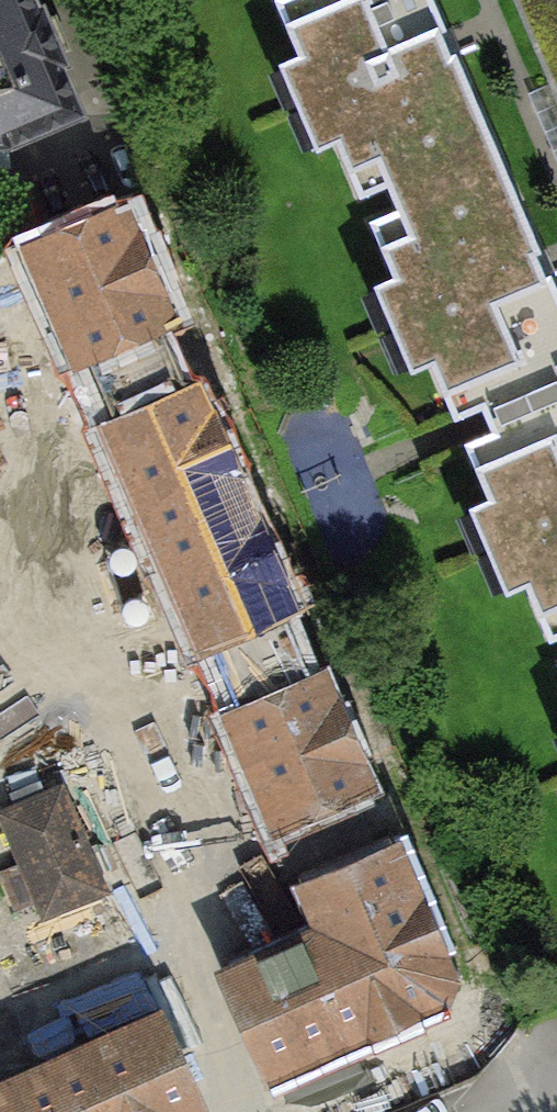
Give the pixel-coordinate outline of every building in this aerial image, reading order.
[(77,111),(30,0),(0,0),(0,144),(77,111)] [(432,0),(279,0),(303,58),(281,67),(315,148),(336,139),(361,197),(389,186),(399,210),(375,221),(399,278),(376,287),(410,367),(430,359),(453,412),(480,401),(485,412),(493,431),(464,443),(488,499),(468,508),(502,588),(524,579),(548,635),(556,632),(556,293),(432,0)] [(556,98),(556,0),(515,0),(556,98)] [(121,197),(23,239),(74,361),(173,319),(121,197)] [(99,419),(149,534),(248,491),(199,376),(99,419)] [(149,534),(199,649),(298,606),(248,491),(149,534)] [(325,664),(223,708),(274,829),(377,785),(325,664)] [(44,739),(66,791),(5,817),(49,921),(0,941),(0,999),(130,944),(120,922),(222,878),(145,697),(44,739)] [(389,846),(299,885),(319,932),(223,973),(267,1075),(453,995),(444,974),(389,846)] [(42,1060),(66,1111),(181,1111),(197,1105),(154,1010),(42,1060)] [(0,1079),(0,1111),(66,1111),(42,1060),(0,1079)]
